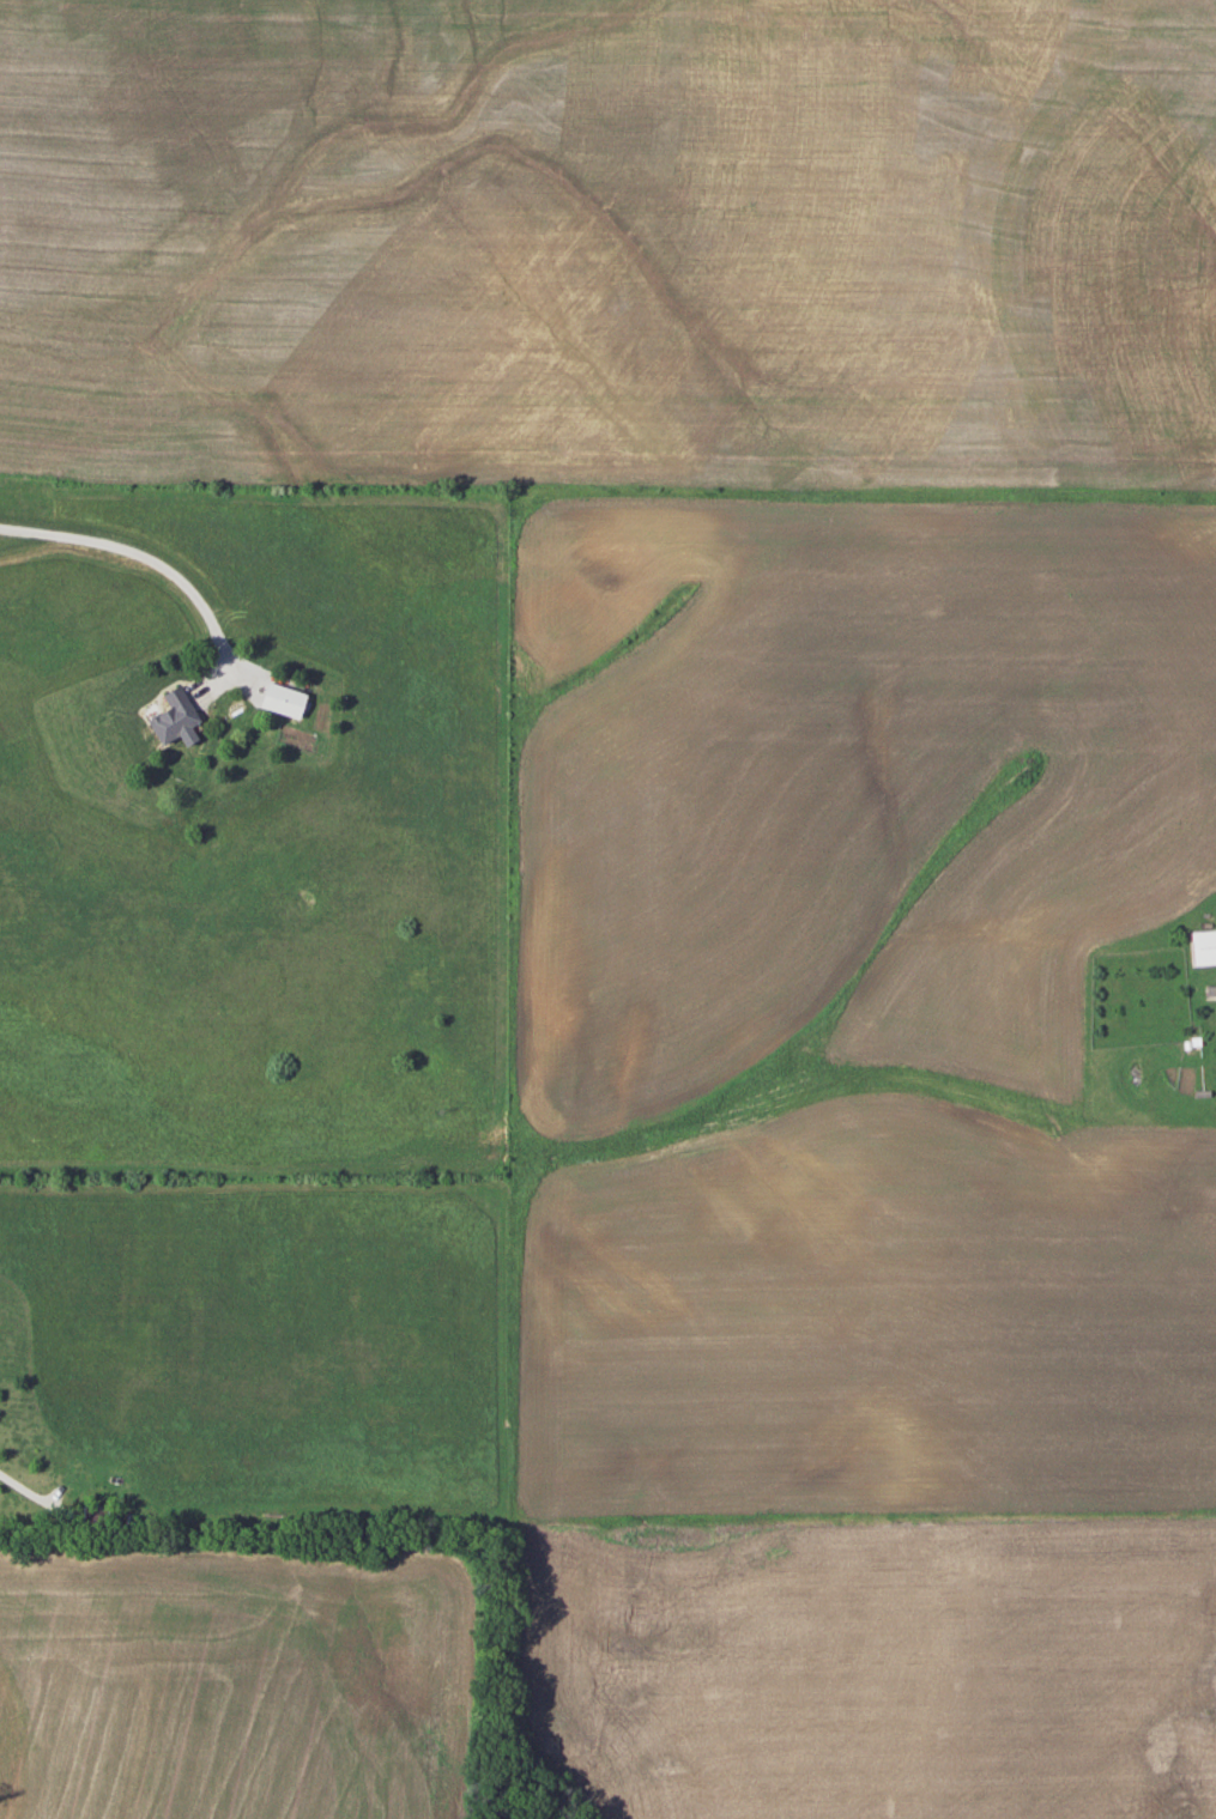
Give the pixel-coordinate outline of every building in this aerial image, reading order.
[(258,706),(298,718),(305,693),(266,681),(258,706)] [(168,706),(146,719),(160,743),(200,720),(178,684),(161,694),(168,706)] [(1190,931),(1192,964),(1215,963),(1215,930),(1190,931)]
